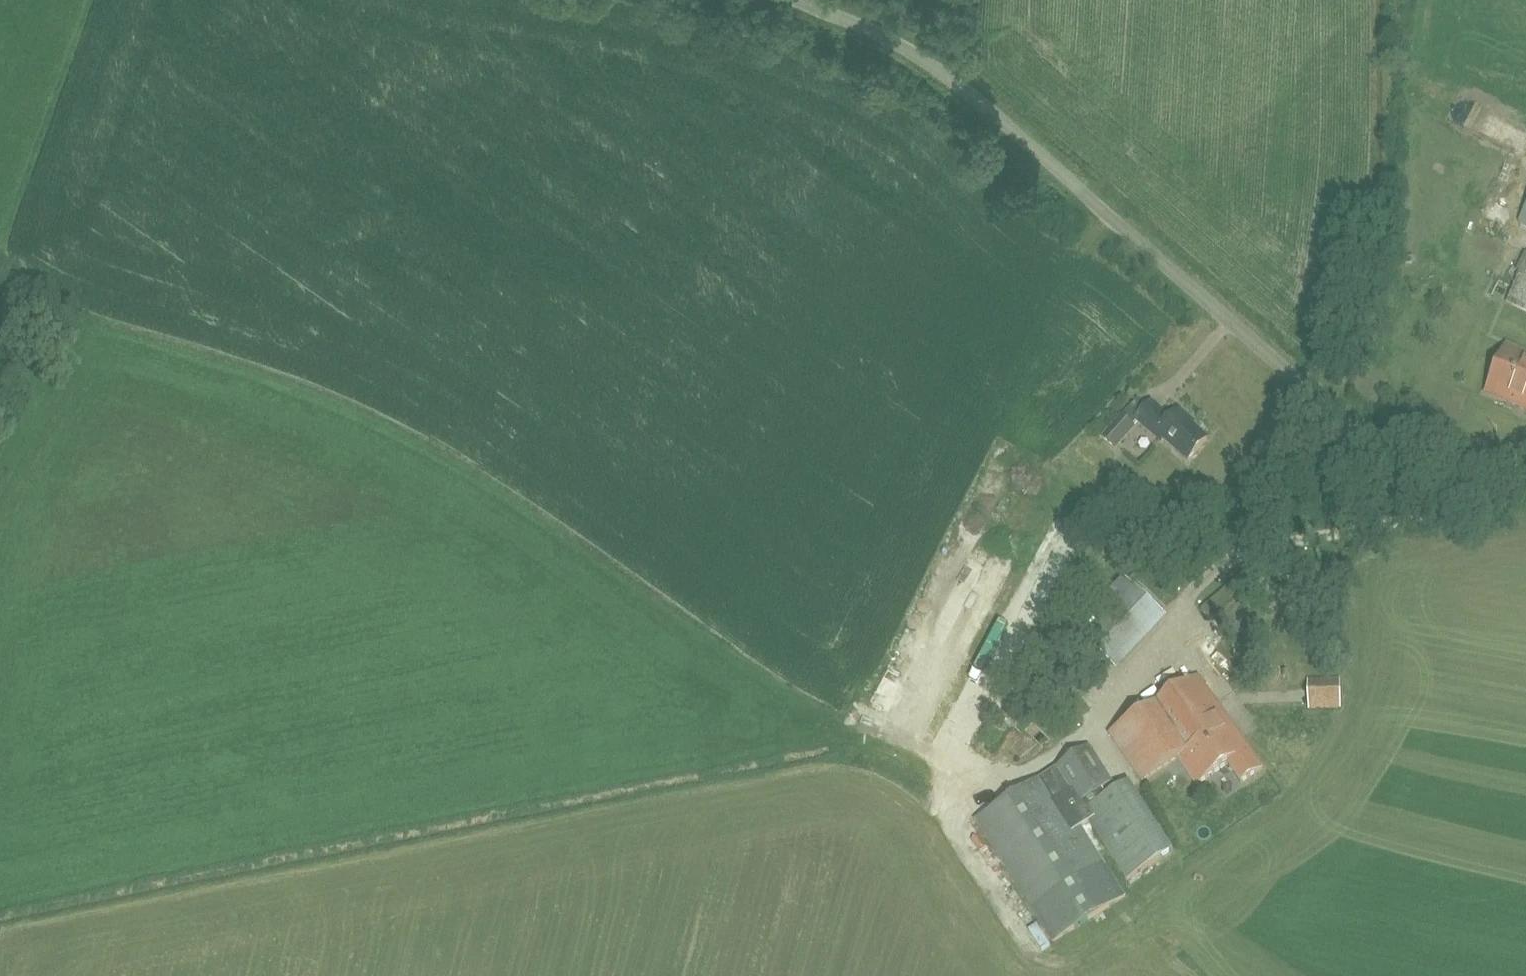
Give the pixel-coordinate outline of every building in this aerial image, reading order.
[(1504,302),(1525,313),(1525,259),(1504,302)] [(1517,405),(1525,409),(1525,352),(1504,343),(1485,392),(1517,405)] [(1187,460),(1206,438),(1186,420),(1188,419),(1177,409),(1170,418),(1151,402),(1137,419),(1161,440),(1163,439),(1187,460)] [(1135,427),(1121,414),(1101,435),(1115,450),(1135,427)] [(1109,668),(1162,612),(1135,586),(1082,642),(1109,668)] [(1241,783),(1262,768),(1197,675),(1110,735),(1142,782),(1177,758),(1196,785),(1228,764),(1241,783)] [(1308,709),(1340,707),(1339,676),(1307,678),(1308,709)] [(978,817),(975,819),(1032,910),(1052,942),(1124,897),(1104,865),(1080,828),(1089,822),(1126,880),(1161,859),(1118,790),(1105,797),(1100,790),(1112,783),(1089,747),(978,817)]
